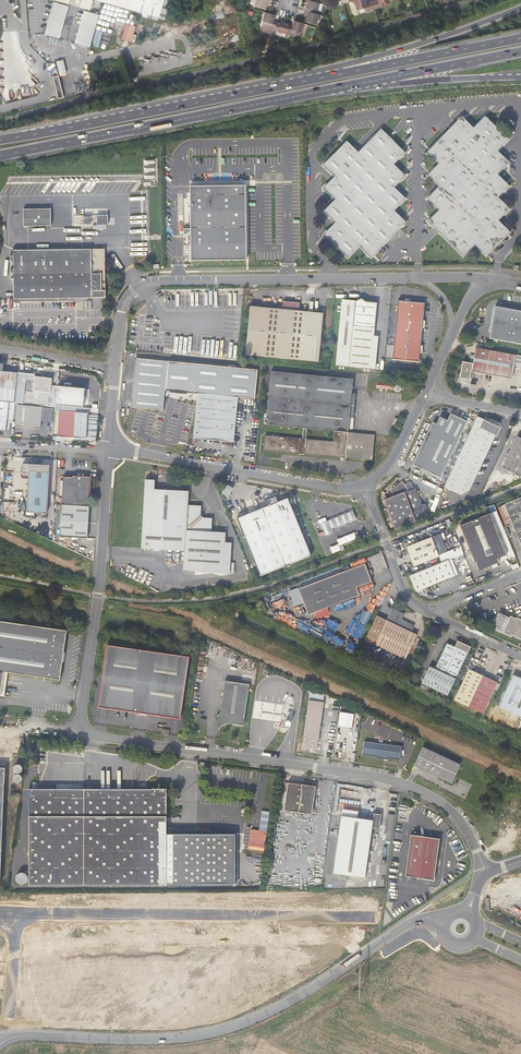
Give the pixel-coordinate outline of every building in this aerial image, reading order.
[(92,0),(52,0),(89,10),(92,0)] [(158,17),(162,0),(96,0),(158,17)] [(271,0),(270,0),(255,0),(254,5),(265,9),(267,3),(270,4),(271,0)] [(304,10),(313,13),(314,9),(317,10),(319,3),(312,1),(308,0),(307,0),(304,10)] [(374,9),(372,1),(366,2),(366,0),(354,0),(359,15),(366,13),(366,12),(374,9)] [(389,0),(374,0),(372,1),(374,9),(383,7),(382,3),(389,1),(389,0)] [(56,38),(64,5),(53,2),(45,35),(56,38)] [(59,39),(68,6),(64,5),(56,38),(59,39)] [(317,24),(319,15),(313,13),(304,10),(303,14),(306,15),(305,20),(317,24)] [(79,44),(88,11),(84,11),(76,43),(79,44)] [(99,14),(88,11),(79,44),(90,47),(99,14)] [(273,21),(275,14),(265,12),(262,23),(267,24),(265,28),(274,31),(274,30),(276,22),(273,21)] [(301,29),(303,23),(294,20),(292,26),(288,25),(287,30),(295,32),(296,28),(301,29)] [(274,30),(286,34),(287,30),(288,25),(289,24),(280,21),(279,23),(276,22),(274,30)] [(462,117),(427,152),(438,164),(427,175),(439,187),(428,199),(439,210),(428,222),(463,256),(475,245),(486,256),(509,232),(498,221),(509,209),(498,198),(509,186),(498,175),(509,163),(497,152),(509,140),(485,116),(473,128),(462,117)] [(405,153),(381,129),(358,152),(346,141),(323,165),(335,177),(324,188),(335,200),(324,211),(335,223),(324,234),(348,258),(360,246),(371,258),(406,222),(394,211),(405,199),(394,188),(405,176),(394,165),(405,153)] [(242,182),(187,183),(188,255),(244,255),(242,182)] [(50,209),(23,209),(23,225),(50,226),(50,209)] [(108,225),(108,215),(96,215),(97,225),(108,225)] [(105,297),(104,249),(13,250),(14,298),(105,297)] [(370,368),(377,303),(366,302),(361,299),(356,301),(342,299),(336,365),(370,368)] [(423,303),(398,300),(392,359),(418,361),(419,352),(423,303)] [(246,355),(318,362),(323,313),(299,311),(300,303),(283,301),(282,309),(250,306),(246,355)] [(520,344),(520,311),(495,307),(490,339),(520,344)] [(516,355),(476,348),(473,363),(462,362),(460,378),(470,380),(471,371),(512,379),(516,355)] [(190,392),(193,364),(135,358),(131,407),(153,409),(156,409),(163,410),(164,401),(165,390),(171,390),(174,391),(190,392)] [(14,403),(15,389),(17,373),(3,371),(3,363),(0,363),(0,401),(9,402),(14,403)] [(250,369),(193,364),(190,392),(190,393),(197,393),(193,438),(234,442),(238,397),(247,398),(250,369)] [(257,370),(250,369),(247,398),(255,399),(257,370)] [(266,424),(303,428),(302,438),(265,435),(264,450),(372,460),(375,434),(352,432),(348,431),(352,392),(353,378),(271,370),(266,424)] [(51,379),(34,377),(35,376),(17,374),(14,403),(47,406),(48,393),(50,393),(51,379)] [(84,389),(57,386),(55,405),(60,406),(82,408),(84,389)] [(0,401),(0,430),(6,431),(9,402),(0,401)] [(17,405),(17,403),(14,403),(13,417),(16,417),(15,426),(40,428),(42,407),(17,405)] [(88,415),(88,413),(60,410),(60,406),(55,405),(52,436),(86,438),(86,435),(88,415)] [(451,413),(447,420),(440,417),(436,424),(433,422),(413,465),(441,478),(467,421),(451,413)] [(96,436),(98,416),(88,415),(86,435),(96,436)] [(470,490),(487,454),(491,444),(496,434),(496,435),(500,425),(500,423),(491,419),(491,420),(485,418),(484,420),(477,416),(444,487),(461,495),(470,490)] [(502,468),(520,476),(520,438),(517,436),(502,468)] [(497,447),(491,444),(487,454),(493,456),(497,447)] [(49,513),(53,465),(23,463),(23,471),(28,471),(25,511),(49,513)] [(63,477),(62,504),(79,506),(87,506),(88,493),(90,492),(91,477),(73,476),(71,477),(63,477)] [(230,573),(230,562),(231,543),(225,542),(225,532),(212,531),(212,517),(204,517),(200,513),(201,505),(187,505),(188,491),(154,489),(154,480),(144,479),(140,549),(184,551),(183,571),(230,573)] [(410,482),(405,484),(403,481),(391,490),(393,496),(382,501),(392,527),(427,513),(425,507),(423,508),(415,488),(414,488),(410,482)] [(311,555),(287,498),(237,518),(261,575),(311,555)] [(504,504),(520,545),(520,498),(504,504)] [(60,537),(77,538),(79,506),(62,504),(60,537)] [(87,538),(89,506),(87,506),(79,506),(77,538),(87,538)] [(331,520),(321,524),(326,536),(334,533),(332,529),(335,528),(357,519),(353,511),(331,520)] [(460,526),(478,571),(498,563),(497,559),(506,555),(490,514),(460,526)] [(354,531),(338,538),(341,545),(357,538),(354,531)] [(406,547),(414,566),(447,554),(439,534),(406,547)] [(452,549),(455,557),(464,554),(459,542),(454,544),(455,548),(452,549)] [(329,547),(332,553),(341,550),(338,543),(329,547)] [(455,576),(448,560),(410,576),(416,592),(455,576)] [(372,577),(371,575),(372,574),(372,573),(371,572),(370,572),(369,570),(368,570),(366,564),(300,593),(310,618),(361,596),(358,589),(373,582),(371,577),(372,577)] [(386,621),(377,616),(365,640),(393,654),(398,656),(405,660),(417,636),(411,633),(414,626),(402,620),(405,614),(393,608),(386,621)] [(515,618),(510,616),(502,632),(510,636),(511,634),(520,639),(520,619),(516,616),(515,618)] [(60,680),(66,631),(0,621),(0,696),(4,672),(60,680)] [(447,696),(471,647),(458,641),(455,647),(447,643),(435,669),(430,666),(422,684),(447,696)] [(98,708),(180,719),(189,657),(107,645),(98,708)] [(483,713),(497,683),(468,669),(454,699),(483,713)] [(513,675),(499,706),(520,717),(520,679),(513,675)] [(243,725),(249,684),(224,681),(220,713),(216,716),(219,719),(221,722),(243,725)] [(315,749),(323,703),(308,700),(301,747),(315,749)] [(403,746),(365,741),(364,754),(377,756),(377,757),(389,759),(389,758),(401,759),(403,746)] [(462,763),(424,746),(416,765),(443,777),(442,779),(445,780),(446,779),(453,782),(462,763)] [(314,786),(287,782),(283,810),(310,814),(314,786)] [(164,788),(27,788),(26,883),(163,884),(229,885),(229,834),(164,834),(164,788)] [(341,808),(340,815),(357,817),(357,810),(341,808)] [(357,817),(340,815),(332,872),(364,877),(371,826),(378,827),(380,813),(373,812),(372,819),(357,817)] [(434,878),(440,837),(411,833),(405,874),(434,878)]
